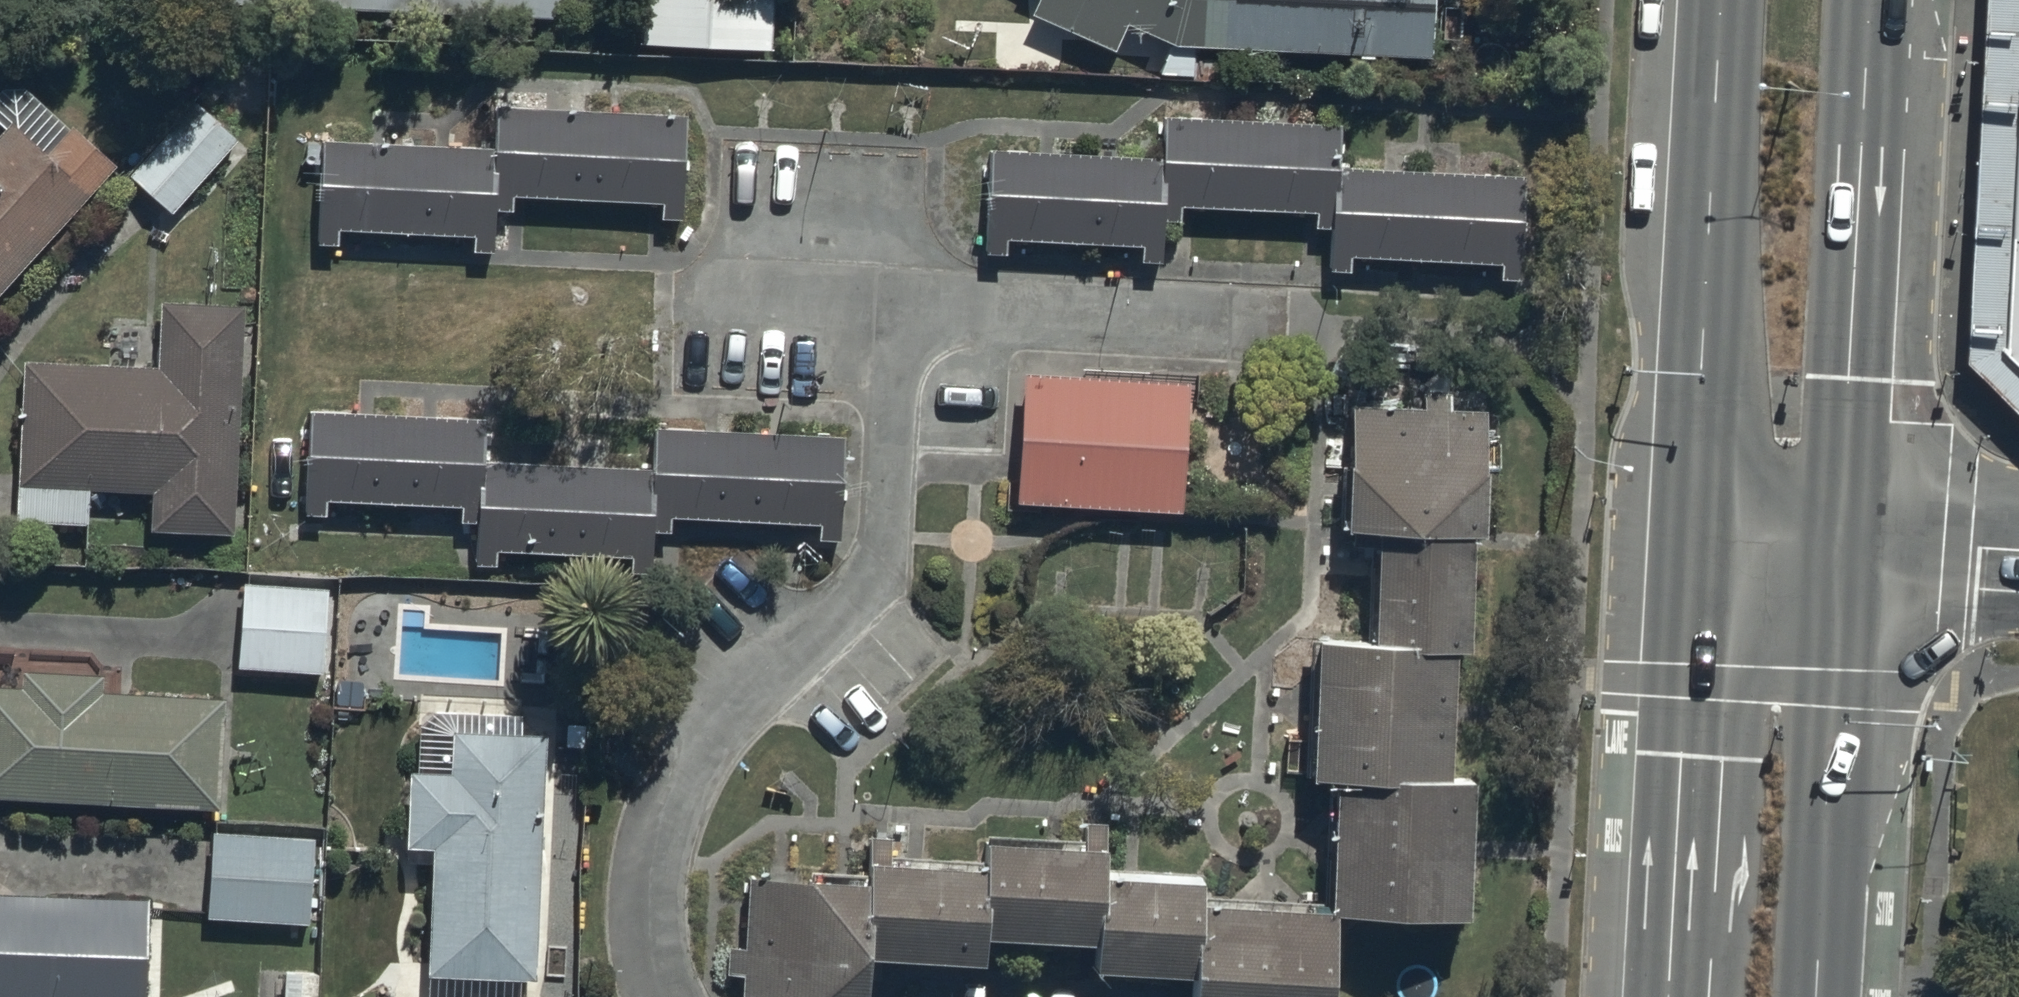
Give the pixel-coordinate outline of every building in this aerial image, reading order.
[(558,24),(559,0),(210,0),(558,24)] [(638,42),(768,46),(770,0),(639,0),(638,42)] [(1435,0),(1058,0),(1163,51),(1432,63),(1435,0)] [(235,135),(194,99),(128,173),(169,209),(235,135)] [(682,108),(495,101),(494,145),(494,219),(521,220),(522,200),(652,205),(654,221),(678,222),(682,108)] [(1348,119),(1161,112),(1160,155),(1158,231),(1187,232),(1188,211),(1318,216),(1320,232),(1341,232),(1346,165),(1348,119)] [(11,118),(0,130),(0,294),(114,165),(67,124),(46,149),(11,118)] [(494,145),(311,137),(307,255),(337,257),(338,236),(468,241),(470,257),(494,258),(494,219),(494,145)] [(1160,155),(975,147),(970,266),(1000,267),(1001,246),(1131,251),(1134,267),(1157,268),(1158,231),(1160,155)] [(1529,173),(1346,165),(1341,232),(1338,284),(1368,286),(1369,265),(1499,270),(1501,286),(1525,287),(1529,173)] [(2013,236),(2008,352),(2018,363),(2018,236),(2013,236)] [(239,529),(252,304),(159,299),(155,364),(23,357),(16,482),(152,490),(150,524),(239,529)] [(1183,388),(1026,375),(1014,505),(1172,518),(1183,388)] [(485,415),(308,405),(302,512),(322,513),(323,497),(459,505),(458,524),(478,525),(482,457),(485,415)] [(1345,535),(1376,533),(1469,540),(1480,546),(1483,412),(1350,412),(1345,535)] [(844,433),(657,427),(656,462),(653,544),(682,545),(682,525),(814,529),(814,548),(840,549),(844,433)] [(656,462),(482,457),(478,525),(476,566),(499,567),(499,551),(629,555),(629,569),(652,569),(653,544),(656,462)] [(1376,533),(1371,641),(1443,643),(1444,651),(1462,651),(1469,540),(1376,533)] [(329,588),(244,582),(238,664),(323,671),(329,588)] [(1309,792),(1330,794),(1444,794),(1444,651),(1443,643),(1371,641),(1317,639),(1309,792)] [(0,685),(0,795),(221,807),(227,696),(103,689),(104,672),(23,668),(22,686),(0,685)] [(541,989),(550,741),(423,737),(414,984),(541,989)] [(1444,794),(1330,794),(1329,922),(1465,920),(1469,794),(1444,794)] [(313,837),(213,830),(207,914),(306,921),(313,837)] [(982,852),(978,879),(981,949),(1094,955),(1099,956),(1103,885),(1104,861),(982,852)] [(867,872),(868,892),(861,968),(982,974),(981,949),(978,879),(867,872)] [(749,883),(737,996),(858,996),(861,968),(868,892),(749,883)] [(1099,956),(1094,955),(1092,984),(1188,988),(1197,913),(1200,892),(1103,885),(1099,956)] [(148,899),(0,893),(0,996),(144,996),(148,899)] [(1188,988),(1189,996),(1326,996),(1329,922),(1197,913),(1188,988)]
